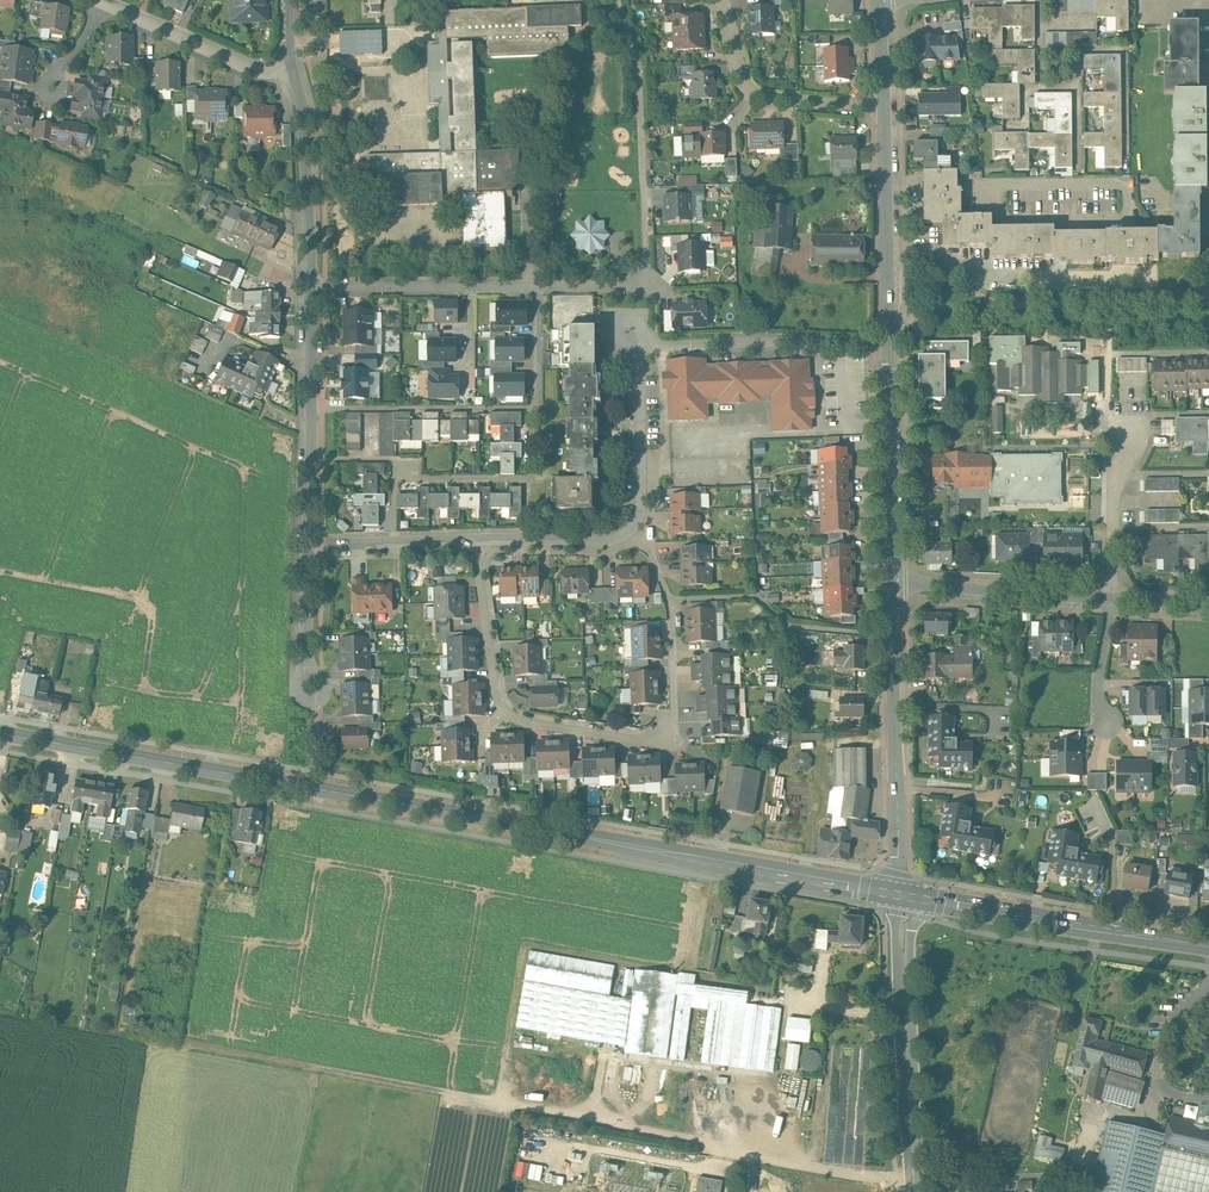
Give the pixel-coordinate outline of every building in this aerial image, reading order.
[(164,6),(183,14),(188,0),(167,0),(164,6)] [(235,15),(245,15),(245,20),(266,20),(265,0),(235,0),(235,15)] [(761,8),(772,8),(775,8),(775,7),(775,0),(761,0),(761,8)] [(829,6),(829,7),(830,13),(844,12),(844,13),(853,13),(852,0),(829,0),(829,6)] [(1097,13),(1097,0),(1060,0),(1060,13),(1097,13)] [(1097,13),(1097,19),(1115,19),(1116,32),(1129,32),(1129,0),(1097,0),(1097,13)] [(45,5),(31,3),(29,17),(43,19),(45,6),(45,5)] [(682,16),(681,11),(681,4),(664,5),(665,17),(674,17),(674,16),(682,16)] [(45,6),(43,19),(41,29),(50,30),(49,34),(64,36),(65,33),(68,9),(45,6)] [(582,26),(581,13),(581,6),(446,12),(447,32),(436,32),(437,39),(487,38),(488,58),(570,55),(569,27),(582,26)] [(1021,41),(1035,41),(1035,7),(1002,7),(1002,9),(1002,28),(1021,28),(1021,41)] [(773,33),(772,15),(772,8),(750,9),(751,34),(752,34),(755,37),(759,37),(762,34),(773,33)] [(970,31),(989,31),(990,44),(1003,44),(1002,28),(1002,9),(970,9),(970,31)] [(674,17),(674,33),(703,32),(702,16),(674,17)] [(944,23),(945,32),(958,31),(962,31),(961,22),(960,22),(950,23),(944,23)] [(1170,50),(1170,58),(1198,58),(1198,23),(1184,23),(1170,23),(1170,39),(1168,39),(1168,50),(1170,50)] [(704,49),(703,32),(674,33),(675,50),(698,49),(704,49)] [(1045,46),(1097,46),(1097,33),(1045,33),(1045,46)] [(829,45),(829,43),(829,36),(815,37),(815,45),(829,45)] [(119,38),(118,39),(107,39),(108,52),(109,53),(109,63),(120,63),(123,65),(131,65),(131,59),(131,37),(119,38)] [(956,39),(953,39),(940,39),(939,38),(920,38),(920,51),(918,51),(919,61),(940,61),(940,60),(959,60),(956,39)] [(437,40),(437,43),(427,43),(429,104),(439,104),(441,152),(443,195),(444,195),(461,194),(463,251),(481,250),(481,247),(489,247),(489,250),(507,249),(505,193),(520,192),(518,150),(477,151),(472,44),(452,45),(453,65),(447,65),(446,39),(437,40)] [(0,41),(0,49),(3,49),(4,48),(16,50),(17,43),(0,41)] [(16,50),(4,48),(3,49),(1,64),(30,68),(30,65),(32,65),(34,56),(31,55),(32,52),(16,50)] [(817,51),(817,58),(817,66),(824,66),(826,66),(849,65),(848,48),(824,49),(824,51),(817,51)] [(1035,51),(992,51),(992,65),(1017,65),(1018,85),(1019,85),(1035,85),(1035,51)] [(1121,94),(1121,55),(1085,56),(1085,70),(1105,70),(1105,94),(1121,94)] [(1198,93),(1198,58),(1170,58),(1170,65),(1164,65),(1164,94),(1174,93),(1198,93)] [(143,75),(143,59),(131,59),(131,65),(131,75),(143,75)] [(179,92),(179,63),(155,63),(155,69),(152,71),(155,74),(155,92),(179,92)] [(1,64),(0,72),(0,80),(11,82),(27,84),(28,81),(30,82),(31,72),(29,72),(30,68),(1,64)] [(678,79),(683,79),(684,79),(694,78),(693,75),(696,74),(696,65),(677,66),(678,79)] [(849,65),(836,65),(824,66),(825,82),(849,81),(849,65)] [(715,85),(715,84),(713,82),(712,74),(694,75),(694,87),(691,89),(691,91),(692,95),(695,98),(695,99),(716,99),(715,85)] [(107,79),(92,77),(91,84),(104,86),(106,87),(107,79)] [(10,89),(11,82),(0,80),(0,88),(10,89)] [(91,84),(76,81),(74,91),(76,91),(76,96),(102,100),(104,86),(91,84)] [(1002,99),(1002,119),(1020,119),(1019,85),(1018,85),(982,85),(982,99),(1002,99)] [(195,87),(186,87),(187,101),(193,101),(195,100),(195,93),(195,87)] [(0,88),(0,95),(9,96),(10,89),(0,88)] [(210,92),(195,93),(195,100),(193,101),(195,103),(195,113),(194,115),(194,119),(197,121),(200,121),(202,120),(211,120),(210,92)] [(226,113),(226,92),(210,92),(211,120),(220,120),(221,121),(225,121),(227,118),(227,114),(226,113)] [(1174,93),(1174,100),(1173,100),(1173,135),(1175,135),(1175,141),(1206,141),(1206,93),(1198,93),(1174,93)] [(1034,108),(1055,108),(1055,134),(1072,134),(1072,94),(1034,94),(1034,108)] [(1121,134),(1121,94),(1105,94),(1085,94),(1085,108),(1105,108),(1105,134),(1121,134)] [(0,95),(0,110),(4,110),(25,113),(27,99),(9,96),(0,95)] [(960,95),(959,95),(919,95),(920,116),(960,115),(960,95)] [(102,100),(76,96),(75,100),(73,100),(71,110),(87,112),(99,114),(99,113),(102,100)] [(243,104),(234,104),(235,118),(241,118),(243,116),(243,109),(243,104)] [(259,136),(258,109),(243,109),(243,116),(241,118),(243,120),(243,130),(242,131),(242,135),(244,138),(248,138),(249,137),(259,136)] [(274,109),(258,109),(259,136),(268,136),(269,138),(273,138),(275,135),(275,131),(274,130),(274,109)] [(25,113),(4,110),(2,124),(11,125),(15,131),(21,127),(30,128),(32,113),(25,113)] [(99,114),(87,112),(86,119),(101,121),(102,114),(99,113),(99,114)] [(45,124),(37,123),(35,139),(42,140),(45,124)] [(87,128),(78,127),(79,125),(67,123),(67,125),(59,124),(56,143),(63,144),(62,147),(77,150),(77,147),(84,148),(87,128)] [(702,135),(702,127),(702,126),(702,123),(685,123),(686,136),(700,135),(702,135)] [(52,125),(45,124),(42,140),(50,141),(52,125)] [(784,147),(783,130),(783,124),(750,125),(751,149),(784,147)] [(291,147),(290,125),(282,125),(282,147),(291,147)] [(565,139),(564,127),(522,129),(521,129),(522,141),(565,139)] [(931,138),(931,139),(946,138),(946,129),(931,129),(931,138)] [(995,150),(1015,150),(1015,171),(1029,171),(1029,148),(1029,134),(1029,133),(995,133),(995,150)] [(724,156),(724,142),(724,141),(724,134),(700,135),(701,157),(724,156)] [(1072,168),(1072,134),(1055,134),(1029,134),(1029,148),(1055,148),(1055,168),(1072,168)] [(1121,168),(1121,134),(1105,134),(1085,134),(1085,148),(1105,148),(1105,168),(1121,168)] [(835,168),(845,167),(856,167),(855,139),(843,140),(841,138),(836,138),(834,140),(832,140),(833,168),(835,168)] [(1175,149),(1173,149),(1174,184),(1176,184),(1176,191),(1198,191),(1206,191),(1206,141),(1175,141),(1175,149)] [(557,155),(556,142),(521,144),(522,156),(557,155)] [(924,160),(924,172),(938,172),(938,142),(925,142),(923,142),(923,143),(914,143),(914,152),(914,154),(914,160),(924,160)] [(780,161),(793,161),(798,161),(798,144),(784,145),(784,147),(780,148),(780,161)] [(383,207),(383,208),(443,205),(441,153),(366,156),(368,197),(381,197),(382,207),(383,207)] [(737,176),(737,158),(725,158),(726,177),(737,176)] [(748,179),(753,172),(747,166),(741,173),(748,179)] [(835,180),(839,180),(840,180),(857,179),(856,167),(835,168),(835,180)] [(956,217),(961,217),(960,189),(958,189),(958,184),(958,171),(938,172),(924,172),(924,184),(924,222),(942,222),(956,222),(956,217)] [(678,196),(686,195),(690,195),(690,196),(704,195),(704,185),(677,186),(678,196)] [(704,185),(704,189),(705,195),(704,196),(704,201),(720,200),(719,185),(704,185)] [(1199,256),(1198,191),(1176,191),(1174,191),(1174,211),(1172,211),(1172,218),(1174,218),(1174,232),(1164,232),(1164,231),(1158,231),(1158,233),(1158,257),(1168,257),(1168,259),(1179,258),(1179,256),(1199,256)] [(213,196),(208,194),(205,193),(199,207),(206,210),(213,196)] [(666,196),(666,198),(667,222),(677,221),(678,222),(679,222),(680,222),(680,221),(691,221),(690,195),(666,196)] [(236,222),(237,219),(238,217),(227,212),(229,208),(225,206),(221,215),(236,222)] [(790,249),(792,213),(793,209),(767,206),(765,248),(790,249)] [(240,213),(240,214),(236,222),(275,240),(279,230),(263,223),(265,219),(259,216),(257,220),(240,213)] [(991,228),(991,217),(961,217),(956,217),(956,222),(956,246),(991,246),(991,228)] [(590,218),(585,223),(578,224),(578,231),(572,236),(578,242),(578,249),(585,249),(590,254),(596,249),(603,249),(603,223),(596,223),(590,218)] [(275,240),(259,232),(258,232),(236,222),(232,232),(249,240),(248,244),(254,246),(255,243),(270,250),(275,240)] [(943,246),(956,246),(956,222),(942,222),(943,246)] [(1030,228),(991,228),(991,246),(991,258),(1030,257),(1030,228)] [(1030,228),(1030,257),(1054,257),(1054,234),(1054,228),(1030,228)] [(766,230),(760,229),(755,229),(754,246),(757,247),(764,248),(766,230)] [(1065,261),(1065,263),(1094,263),(1094,261),(1105,261),(1105,233),(1054,234),(1054,257),(1054,261),(1065,261)] [(1158,257),(1158,233),(1105,233),(1105,261),(1118,261),(1118,263),(1147,263),(1147,261),(1158,260),(1158,257)] [(681,236),(675,236),(670,236),(671,252),(680,251),(680,246),(681,245),(681,236)] [(864,237),(836,237),(811,236),(811,256),(809,256),(808,256),(808,260),(811,260),(811,266),(859,266),(863,266),(864,237)] [(703,245),(698,245),(680,246),(681,272),(704,270),(703,245)] [(753,273),(753,274),(754,274),(760,275),(763,257),(765,257),(766,249),(766,248),(757,248),(753,273)] [(774,277),(775,269),(778,249),(767,248),(765,257),(763,257),(760,275),(774,277)] [(237,268),(223,262),(217,276),(231,282),(237,268)] [(243,293),(236,292),(232,291),(231,303),(241,305),(243,293)] [(244,302),(260,302),(260,306),(279,306),(279,293),(244,293),(244,302)] [(550,330),(559,330),(588,330),(588,322),(593,322),(593,296),(549,296),(550,330)] [(269,318),(269,326),(279,326),(279,306),(260,306),(260,302),(244,302),(244,311),(255,310),(255,318),(269,318)] [(458,322),(458,305),(458,302),(435,302),(435,321),(435,322),(458,322)] [(526,303),(498,303),(498,322),(498,325),(511,325),(526,325),(526,303)] [(704,310),(704,306),(703,304),(693,304),(683,304),(683,305),(673,305),(673,327),(704,326),(704,321),(707,317),(707,313),(704,310)] [(664,312),(665,332),(674,332),(674,328),(673,327),(673,311),(664,312)] [(373,313),(344,313),(344,330),(373,330),(373,313)] [(243,319),(233,315),(228,330),(227,332),(237,336),(243,319)] [(255,318),(255,324),(249,324),(249,335),(260,334),(260,338),(279,338),(279,326),(269,326),(269,318),(255,318)] [(227,332),(230,325),(220,321),(217,319),(215,326),(224,330),(227,332)] [(498,325),(498,322),(490,322),(490,333),(505,332),(511,332),(511,325),(498,325)] [(223,330),(211,324),(206,336),(205,337),(218,343),(223,330)] [(373,346),(373,330),(344,330),(344,346),(356,346),(373,346)] [(595,346),(595,330),(588,330),(559,330),(559,368),(570,368),(594,368),(595,368),(595,352),(597,352),(597,346),(595,346)] [(505,340),(505,332),(490,333),(490,341),(496,341),(496,340),(505,340)] [(208,342),(195,336),(189,349),(202,355),(208,342)] [(496,340),(496,341),(490,341),(491,360),(496,360),(496,361),(512,361),(524,361),(524,340),(505,340),(496,340)] [(444,361),(456,361),(456,341),(439,341),(429,341),(429,361),(444,361)] [(969,362),(969,342),(927,342),(927,356),(946,356),(946,362),(969,362)] [(356,346),(356,355),(377,355),(377,346),(373,346),(356,346)] [(1019,348),(1019,357),(1019,367),(1012,367),(1012,363),(996,363),(997,392),(1012,392),(1012,388),(1019,388),(1019,395),(1036,395),(1036,403),(1064,403),(1064,395),(1081,395),(1081,387),(1090,387),(1089,367),(1080,367),(1080,362),(1074,362),(1074,353),(1059,353),(1059,354),(1048,354),(1048,356),(1043,356),(1043,348),(1032,348),(1019,348)] [(246,368),(224,358),(214,382),(252,399),(255,392),(259,391),(265,394),(279,363),(255,352),(249,366),(247,365),(246,368)] [(377,368),(377,355),(356,355),(356,368),(377,368)] [(919,401),(946,401),(946,362),(946,356),(927,356),(919,356),(919,401)] [(815,360),(710,364),(710,357),(670,359),(670,373),(665,373),(666,391),(672,391),(673,421),(711,420),(710,404),(773,401),(774,424),(774,430),(818,429),(815,360)] [(1118,371),(1149,371),(1148,357),(1118,357),(1118,371)] [(496,361),(496,360),(491,360),(491,369),(512,369),(512,361),(496,361)] [(1201,360),(1186,360),(1186,362),(1186,388),(1202,388),(1201,360)] [(196,368),(183,362),(180,369),(193,375),(196,368)] [(1153,362),(1154,390),(1170,390),(1170,362),(1153,362)] [(1186,362),(1170,362),(1170,390),(1186,390),(1186,388),(1186,362)] [(594,402),(598,402),(598,381),(594,381),(594,368),(570,368),(570,381),(566,381),(567,403),(570,403),(571,413),(594,413),(594,402)] [(444,369),(430,369),(430,377),(448,377),(448,369),(444,369)] [(368,372),(365,372),(344,372),(344,380),(341,381),(341,390),(344,390),(344,399),(367,399),(368,399),(368,372)] [(495,396),(524,396),(524,376),(512,376),(495,376),(495,396)] [(430,397),(458,397),(458,377),(448,377),(430,377),(430,379),(428,381),(428,383),(428,385),(430,387),(430,397)] [(394,435),(394,442),(422,442),(422,421),(411,421),(411,413),(394,413),(394,420),(394,428),(394,435)] [(451,421),(439,421),(439,413),(422,413),(422,421),(422,442),(439,442),(439,436),(451,436),(451,421)] [(467,421),(467,413),(451,413),(451,421),(451,436),(451,442),(467,442),(467,436),(480,436),(480,421),(467,421)] [(522,427),(522,413),(491,413),(491,427),(501,427),(501,444),(515,444),(515,427),(522,427)] [(571,444),(571,454),(594,454),(594,444),(599,444),(598,422),(594,422),(594,413),(571,413),(571,423),(568,423),(568,444),(571,444)] [(1162,421),(1162,434),(1176,434),(1176,420),(1162,421)] [(1176,440),(1196,440),(1196,452),(1207,452),(1207,439),(1207,420),(1176,420),(1176,434),(1176,440)] [(821,450),(839,450),(839,437),(825,438),(825,443),(820,443),(821,450)] [(515,444),(501,444),(491,444),(491,458),(501,458),(501,475),(515,475),(515,458),(522,458),(522,444),(515,444)] [(821,450),(821,464),(849,463),(849,457),(846,457),(845,449),(839,450),(821,450)] [(578,475),(578,482),(547,482),(547,503),(550,503),(550,513),(593,512),(593,493),(599,493),(599,464),(594,464),(594,454),(571,454),(571,464),(567,464),(567,475),(578,475)] [(970,456),(970,454),(947,454),(947,456),(934,456),(934,484),(955,483),(955,489),(990,488),(990,497),(1003,497),(1003,507),(1015,506),(1015,504),(1052,504),(1052,506),(1064,505),(1064,497),(1062,497),(1061,462),(1062,462),(1062,454),(1052,454),(1052,455),(1002,456),(1001,454),(991,454),(991,457),(985,457),(985,455),(970,456)] [(849,463),(821,464),(822,478),(846,477),(846,470),(850,470),(849,463)] [(385,476),(385,471),(385,464),(355,464),(355,472),(355,476),(365,476),(365,495),(379,495),(379,476),(385,476)] [(846,484),(846,477),(822,478),(821,478),(821,492),(850,491),(849,484),(846,484)] [(1146,492),(1179,491),(1179,478),(1146,478),(1146,492)] [(756,481),(757,493),(770,493),(770,480),(756,481)] [(429,496),(429,509),(449,509),(449,519),(460,519),(460,509),(460,495),(460,488),(448,488),(448,496),(429,496)] [(491,495),(491,488),(480,488),(480,495),(460,495),(460,509),(480,509),(480,519),(491,519),(491,509),(491,495)] [(511,495),(491,495),(491,509),(511,509),(511,518),(522,518),(522,488),(511,488),(511,495)] [(418,510),(418,519),(429,519),(429,509),(429,496),(429,489),(418,489),(418,495),(399,495),(399,510),(418,510)] [(850,491),(821,492),(822,505),(823,505),(847,504),(846,497),(850,497),(850,491)] [(385,506),(385,495),(357,495),(355,495),(355,506),(363,506),(363,526),(380,526),(379,506),(385,506)] [(698,495),(689,496),(673,496),(673,512),(672,512),(699,511),(698,495)] [(823,505),(823,519),(851,518),(851,511),(848,512),(847,504),(823,505)] [(1147,523),(1180,523),(1179,509),(1147,510),(1147,523)] [(699,533),(698,518),(692,518),(691,512),(672,513),(673,534),(699,533)] [(823,519),(824,533),(828,533),(842,532),(849,532),(848,525),(852,524),(851,518),(823,519)] [(1027,529),(1027,534),(1028,544),(1037,544),(1036,529),(1027,529)] [(1028,544),(1027,534),(997,534),(997,560),(1028,560),(1028,544)] [(1044,565),(1063,564),(1063,536),(1044,536),(1044,544),(1044,565)] [(1063,564),(1082,564),(1082,544),(1082,536),(1063,536),(1063,564)] [(1208,536),(1177,537),(1178,557),(1197,557),(1197,569),(1208,569),(1208,557),(1208,536)] [(1166,570),(1178,570),(1177,537),(1147,537),(1147,557),(1166,557),(1166,570)] [(926,565),(951,564),(951,544),(931,544),(925,544),(926,565)] [(683,564),(694,564),(702,564),(703,563),(710,563),(709,547),(683,548),(684,564),(683,564)] [(824,548),(825,562),(849,561),(853,561),(853,554),(849,554),(849,547),(843,547),(829,547),(824,548)] [(825,562),(824,562),(825,575),(853,574),(852,568),(849,568),(849,561),(825,562)] [(703,570),(702,564),(683,565),(684,586),(710,585),(710,570),(703,570)] [(516,569),(500,570),(501,595),(501,596),(516,595),(516,588),(516,569)] [(538,569),(522,569),(523,587),(523,596),(539,595),(538,569)] [(648,569),(617,570),(618,588),(618,596),(649,595),(648,569)] [(563,592),(589,591),(588,589),(588,571),(563,572),(563,592)] [(825,589),(826,589),(850,588),(850,581),(853,581),(853,574),(825,575),(825,589)] [(354,579),(354,587),(353,587),(354,611),(372,611),(371,587),(364,587),(363,578),(354,579)] [(392,611),(391,586),(371,587),(372,611),(377,611),(379,613),(384,613),(387,611),(392,611)] [(436,588),(436,604),(462,603),(462,588),(436,588)] [(618,596),(618,588),(603,589),(603,603),(618,602),(618,596)] [(855,602),(854,596),(854,595),(851,595),(851,588),(850,588),(826,589),(826,603),(855,602)] [(589,591),(589,603),(603,603),(603,589),(588,589),(589,591)] [(852,616),(852,608),(855,608),(855,602),(826,603),(827,617),(852,616)] [(462,603),(436,604),(437,619),(450,619),(463,619),(462,603)] [(964,609),(964,617),(978,618),(978,610),(964,609)] [(714,626),(714,611),(687,612),(688,627),(714,626)] [(926,615),(926,635),(948,635),(948,623),(951,623),(951,615),(926,615)] [(437,619),(436,619),(436,634),(446,633),(450,633),(450,619),(437,619)] [(1056,623),(1040,623),(1040,637),(1040,651),(1056,651),(1056,623)] [(1073,623),(1056,623),(1056,651),(1073,651),(1073,637),(1073,623)] [(714,626),(688,627),(688,642),(705,642),(715,642),(714,626)] [(1142,660),(1142,627),(1128,627),(1128,645),(1128,660),(1142,660)] [(1142,660),(1156,660),(1156,627),(1142,627),(1142,660)] [(635,645),(661,644),(660,628),(647,629),(634,629),(635,645)] [(983,641),(981,641),(966,640),(966,636),(955,636),(955,646),(982,647),(983,647),(983,641)] [(65,637),(62,650),(76,653),(79,640),(65,637)] [(342,640),(342,656),(368,655),(368,639),(342,640)] [(450,656),(476,655),(476,640),(463,640),(450,641),(450,656)] [(721,641),(715,642),(705,642),(705,650),(710,649),(722,649),(721,641)] [(661,659),(661,644),(635,645),(635,660),(648,660),(661,659)] [(516,648),(516,662),(541,661),(540,648),(532,648),(516,648)] [(845,652),(834,652),(834,665),(845,665),(845,670),(864,670),(864,648),(845,648),(845,652)] [(729,656),(729,649),(722,649),(710,649),(711,657),(729,656)] [(945,657),(945,677),(972,677),(972,649),(954,649),(954,657),(945,657)] [(342,656),(342,671),(358,670),(368,670),(368,655),(342,656)] [(464,671),(477,671),(476,655),(450,656),(450,672),(464,671)] [(731,672),(731,656),(729,656),(711,657),(705,657),(705,664),(703,665),(693,666),(693,674),(731,672)] [(945,657),(945,656),(925,656),(925,679),(945,679),(945,677),(945,657)] [(17,673),(24,674),(27,661),(19,660),(17,673)] [(516,662),(517,675),(533,675),(541,675),(541,661),(516,662)] [(647,674),(647,667),(632,667),(625,667),(626,675),(631,675),(647,674)] [(694,681),(703,681),(705,682),(706,689),(709,689),(732,688),(731,672),(693,674),(694,681)] [(632,690),(658,689),(658,674),(647,674),(631,675),(632,690)] [(30,710),(36,681),(24,678),(17,708),(30,710)] [(464,686),(464,678),(447,678),(443,679),(443,686),(456,686),(464,686)] [(1188,692),(1189,692),(1203,692),(1203,680),(1188,680),(1188,692)] [(30,710),(59,716),(63,699),(47,696),(50,684),(36,681),(30,710)] [(343,701),(369,700),(369,685),(358,685),(343,685),(343,701)] [(482,700),(482,685),(464,686),(456,686),(456,701),(482,700)] [(710,695),(707,697),(698,697),(698,705),(736,704),(735,687),(732,688),(709,689),(710,695)] [(532,689),(532,706),(558,705),(557,689),(535,689),(532,689)] [(659,704),(658,689),(632,690),(632,705),(640,705),(659,704)] [(1132,717),(1147,716),(1147,690),(1131,690),(1132,717)] [(1162,716),(1162,690),(1147,690),(1147,716),(1162,716)] [(1189,708),(1208,708),(1208,692),(1203,692),(1189,692),(1189,708)] [(864,717),(863,699),(840,699),(840,712),(841,717),(864,717)] [(359,716),(370,715),(369,700),(343,701),(344,716),(359,716)] [(482,700),(456,701),(457,716),(465,716),(483,716),(482,700)] [(736,719),(736,704),(698,705),(698,713),(709,712),(710,714),(711,721),(714,720),(736,719)] [(626,705),(626,714),(640,713),(640,705),(632,705),(626,705)] [(1189,725),(1208,725),(1208,708),(1189,708),(1189,725)] [(939,769),(956,769),(957,769),(973,769),(973,743),(958,743),(958,741),(956,740),(956,739),(954,739),(955,717),(933,717),(929,717),(929,758),(930,758),(930,767),(939,767),(939,769)] [(716,736),(741,735),(740,719),(736,719),(714,720),(714,727),(713,728),(703,729),(703,737),(716,736)] [(373,723),(359,723),(360,731),(367,731),(381,730),(381,722),(373,723)] [(1203,725),(1194,725),(1193,725),(1189,725),(1189,724),(1189,725),(1189,739),(1200,739),(1203,739),(1203,725)] [(342,748),(367,747),(367,731),(360,731),(341,731),(342,748)] [(465,731),(444,731),(444,747),(470,746),(470,731),(465,731)] [(772,747),(769,775),(775,776),(779,748),(786,748),(789,732),(775,732),(773,747),(772,747)] [(493,752),(493,762),(508,761),(508,735),(492,736),(493,752)] [(508,735),(508,761),(524,761),(524,759),(523,735),(508,735)] [(1167,754),(1167,740),(1167,739),(1151,740),(1150,739),(1150,753),(1150,754),(1167,754)] [(1189,739),(1177,739),(1167,739),(1167,749),(1189,749),(1189,739)] [(539,769),(554,768),(553,742),(538,743),(538,758),(539,769)] [(554,768),(569,768),(569,762),(569,742),(553,742),(554,768)] [(1080,759),(1080,747),(1080,743),(1052,743),(1052,756),(1052,759),(1080,759)] [(471,761),(470,746),(444,747),(445,762),(471,761)] [(599,749),(583,750),(584,762),(584,776),(600,775),(599,749)] [(599,749),(600,775),(615,775),(615,764),(614,749),(599,749)] [(853,788),(864,789),(864,750),(834,751),(834,788),(845,788),(853,788)] [(810,768),(811,760),(807,754),(800,753),(794,757),(792,765),(797,771),(804,772),(810,768)] [(1174,787),(1184,787),(1185,787),(1196,787),(1196,754),(1177,753),(1174,753),(1174,787)] [(660,756),(644,757),(645,783),(661,782),(660,780),(660,756)] [(645,783),(644,757),(629,757),(630,783),(645,783)] [(1080,776),(1080,772),(1080,759),(1052,759),(1052,771),(1052,776),(1080,776)] [(1117,791),(1131,792),(1132,792),(1134,792),(1134,791),(1134,763),(1118,763),(1117,763),(1117,764),(1117,791)] [(1150,763),(1143,763),(1142,763),(1134,763),(1134,791),(1150,792),(1150,763)] [(690,765),(676,766),(677,779),(677,790),(691,790),(690,765)] [(704,781),(704,765),(690,765),(691,790),(704,789),(704,781)] [(498,776),(494,776),(493,767),(486,767),(486,777),(479,777),(476,777),(476,789),(498,788),(498,776)] [(721,810),(752,815),(760,773),(729,767),(721,810)] [(56,776),(36,773),(30,805),(46,808),(49,795),(52,795),(56,776)] [(1097,774),(1096,774),(1087,774),(1087,790),(1093,790),(1097,790),(1096,790),(1096,788),(1096,775),(1097,774)] [(1097,774),(1097,775),(1096,790),(1097,790),(1106,790),(1106,776),(1106,774),(1097,774)] [(668,794),(668,796),(677,795),(677,790),(677,779),(668,779),(668,794)] [(95,784),(76,780),(72,800),(74,801),(71,813),(82,815),(84,802),(91,804),(95,784)] [(704,795),(709,795),(713,794),(716,780),(704,781),(704,789),(704,795)] [(113,787),(95,784),(91,804),(99,805),(97,817),(106,819),(109,807),(110,807),(113,787)] [(834,788),(831,787),(827,815),(841,817),(845,788),(834,788)] [(853,788),(845,788),(841,817),(847,818),(864,820),(868,790),(864,789),(853,788)] [(148,794),(130,790),(126,811),(131,812),(127,833),(138,835),(141,814),(145,814),(148,794)] [(949,850),(989,857),(990,856),(992,844),(994,831),(972,827),(972,826),(970,824),(969,823),(971,809),(946,804),(940,838),(942,838),(941,846),(949,848),(949,850)] [(205,811),(175,806),(172,820),(172,825),(202,831),(205,811)] [(53,809),(51,822),(57,823),(59,810),(53,809)] [(243,813),(233,811),(227,840),(238,842),(243,813)] [(263,815),(244,812),(243,813),(238,842),(238,843),(264,848),(266,837),(259,836),(263,815)] [(71,816),(60,814),(57,832),(69,834),(71,822),(70,822),(71,816)] [(172,820),(154,817),(152,831),(170,834),(172,825),(172,820)] [(868,823),(868,821),(864,820),(847,818),(844,833),(850,834),(850,836),(878,839),(878,824),(868,823)] [(124,826),(114,824),(114,827),(112,837),(122,838),(124,826)] [(114,827),(105,825),(102,840),(111,842),(112,837),(114,827)] [(821,829),(818,856),(847,860),(850,836),(850,834),(844,833),(821,829)] [(21,832),(7,830),(3,851),(17,853),(21,832)] [(1076,849),(1078,838),(1079,835),(1054,830),(1048,864),(1049,864),(1048,872),(1056,874),(1056,876),(1097,883),(1101,857),(1079,853),(1079,852),(1078,850),(1076,849)] [(1132,831),(1124,831),(1116,831),(1116,845),(1130,845),(1132,845),(1132,831)] [(29,834),(21,832),(17,853),(26,855),(29,834)] [(1157,860),(1157,868),(1157,874),(1165,874),(1166,860),(1157,860)] [(1151,870),(1131,866),(1126,866),(1123,887),(1147,891),(1148,891),(1151,870)] [(1165,894),(1179,897),(1180,897),(1189,898),(1192,878),(1181,876),(1181,869),(1171,867),(1171,868),(1170,874),(1168,874),(1165,894)] [(767,927),(770,906),(750,902),(746,923),(755,925),(753,935),(762,937),(764,927),(767,927)] [(741,933),(741,929),(743,918),(735,917),(732,931),(732,932),(741,933)] [(827,932),(826,944),(861,947),(863,920),(841,918),(839,934),(827,932)] [(814,949),(825,950),(826,944),(827,932),(816,931),(814,949)] [(530,951),(525,981),(610,997),(615,966),(530,951)] [(798,964),(797,971),(812,973),(813,966),(798,964)] [(634,971),(626,970),(622,996),(630,997),(634,971)] [(692,997),(693,997),(695,986),(696,975),(678,973),(678,975),(635,970),(631,1000),(625,1046),(624,1052),(667,1058),(675,995),(678,995),(670,1059),(684,1061),(692,997)] [(610,997),(525,981),(516,1027),(625,1046),(631,1000),(610,997)] [(111,984),(110,994),(118,996),(120,985),(111,984)] [(709,999),(747,1004),(748,993),(695,986),(693,997),(709,999)] [(709,999),(693,997),(691,1008),(707,1010),(709,999)] [(701,1062),(774,1072),(782,1009),(747,1004),(709,999),(701,1062)] [(1075,1066),(1094,1071),(1087,1097),(1105,1101),(1140,1110),(1141,1105),(1148,1079),(1144,1078),(1151,1052),(1143,1050),(1102,1039),(1107,1022),(1088,1017),(1075,1066)] [(788,1018),(785,1040),(809,1043),(811,1028),(812,1022),(788,1018)] [(786,1069),(797,1071),(800,1046),(789,1044),(786,1069)] [(818,1065),(817,1051),(803,1052),(804,1066),(818,1065)] [(1109,1121),(1091,1191),(1208,1191),(1208,1121),(1197,1118),(1173,1112),(1167,1136),(1109,1121)] [(1041,1135),(1036,1157),(1064,1163),(1067,1149),(1053,1146),(1055,1138),(1041,1135)] [(699,1191),(723,1191),(725,1181),(702,1177),(699,1191)] [(1018,1182),(1018,1190),(1025,1190),(1032,1190),(1032,1182),(1018,1182)]
